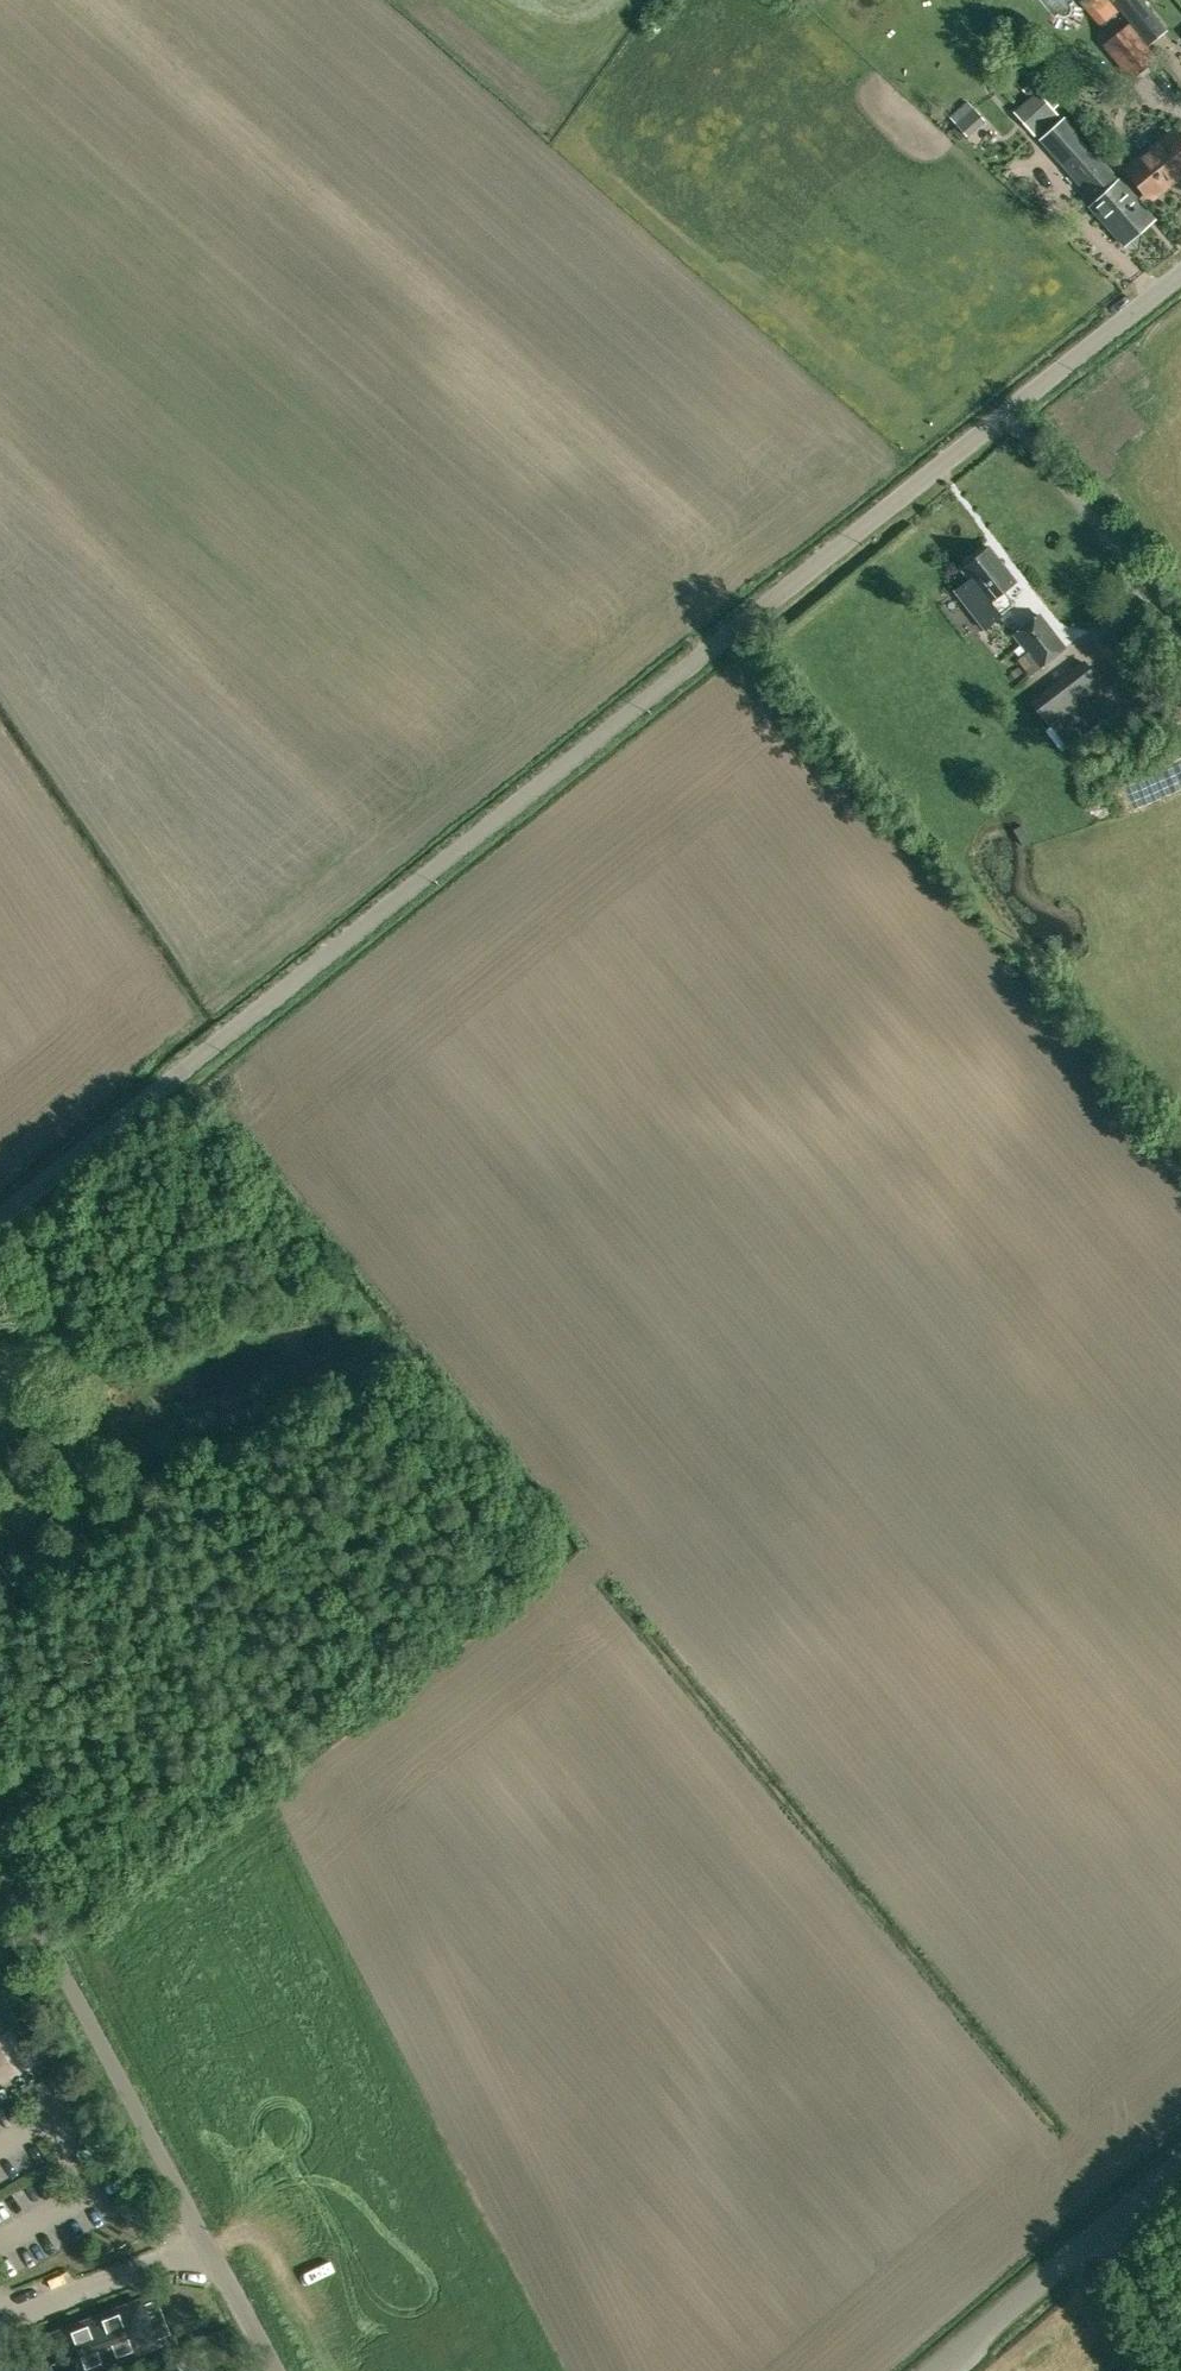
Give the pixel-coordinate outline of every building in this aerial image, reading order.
[(1148,44),(1166,28),(1144,0),(1118,0),(1124,8),(1122,10),(1148,44)] [(1121,11),(1130,24),(1104,44),(1132,78),(1159,57),(1148,44),(1122,10),(1121,11)] [(1017,84),(1027,92),(1036,83),(1028,75),(1017,84)] [(1059,114),(1055,109),(1062,101),(1047,85),(1039,92),(1037,90),(1014,112),(1035,134),(1059,114)] [(1092,207),(1123,243),(1153,218),(1121,180),(1120,181),(1068,120),(1045,140),(1097,202),(1092,207)] [(1154,195),(1180,173),(1180,143),(1169,128),(1128,162),(1118,149),(1106,159),(1119,176),(1123,173),(1146,201),(1154,195)] [(972,577),(954,591),(971,613),(983,629),(987,626),(1001,616),(998,612),(1012,601),(1004,590),(1015,581),(989,546),(963,566),(972,577)] [(1068,647),(1041,611),(1014,634),(1021,645),(1014,650),(1031,675),(1068,647)] [(1127,654),(1114,639),(1101,649),(1113,664),(1127,654)] [(1060,752),(1068,746),(1103,720),(1087,699),(1100,690),(1106,685),(1086,659),(1032,701),(1051,725),(1044,730),(1060,752)] [(12,1581),(0,1562),(0,1589),(12,1581)] [(0,2082),(0,2096),(11,2090),(5,2079),(0,2082)] [(155,2343),(139,2302),(50,2336),(60,2361),(52,2364),(55,2370),(83,2370),(155,2343)]
